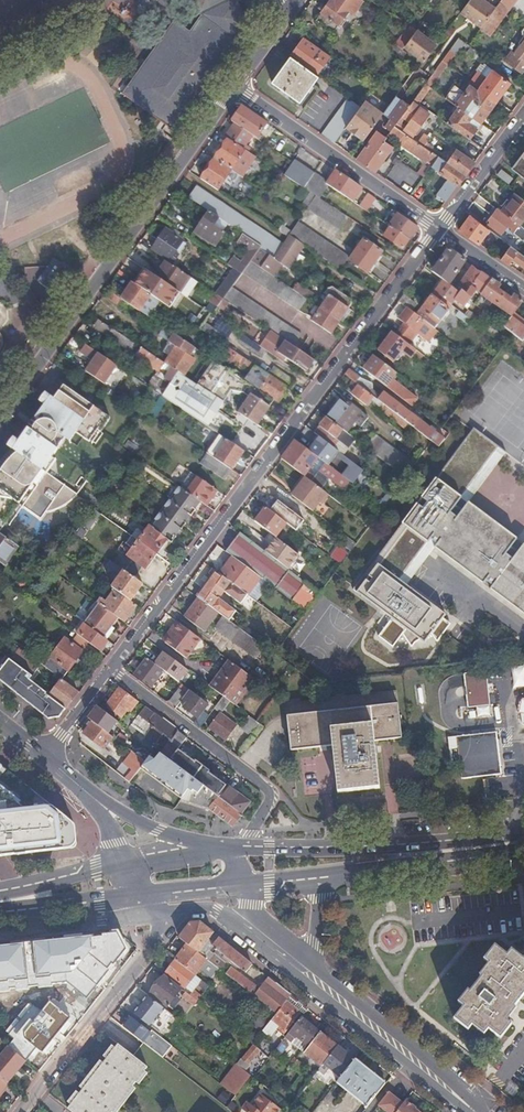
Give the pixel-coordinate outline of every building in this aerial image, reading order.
[(314,19),(332,31),(337,23),(339,24),(349,11),(352,13),(362,0),(328,0),(314,19)] [(495,7),(485,0),(467,0),(464,4),(460,9),(481,25),(495,7)] [(508,10),(515,0),(500,0),(498,2),(508,10)] [(508,10),(498,2),(495,7),(481,25),(478,29),(488,36),(508,10)] [(407,40),(414,30),(415,30),(406,24),(393,43),(401,49),(407,40)] [(443,31),(447,37),(457,31),(453,24),(443,31)] [(520,31),(520,35),(521,36),(516,42),(517,46),(518,47),(513,53),(510,51),(502,61),(518,73),(523,65),(523,25),(520,31)] [(423,61),(434,45),(414,30),(407,40),(409,41),(404,48),(423,61)] [(324,61),(329,55),(303,37),(289,56),(304,67),(315,74),(320,67),(322,67),(324,64),(324,61)] [(464,42),(457,37),(441,61),(445,64),(446,64),(454,53),(455,54),(464,42)] [(398,53),(401,49),(393,43),(390,47),(398,53)] [(304,67),(289,56),(271,82),(299,102),(317,76),(315,74),(304,67)] [(445,64),(441,61),(424,83),(429,86),(430,87),(446,64),(445,64)] [(475,70),(477,71),(486,78),(492,70),(483,63),(482,65),(480,63),(475,70)] [(496,101),(497,101),(510,83),(492,70),(486,78),(477,71),(470,82),(479,88),(496,101)] [(479,88),(470,82),(468,84),(469,85),(477,91),(479,88)] [(429,86),(424,83),(413,99),(417,102),(418,103),(429,86)] [(454,85),(445,97),(458,107),(480,123),(496,101),(479,88),(477,91),(469,85),(464,92),(454,85)] [(382,113),(384,110),(380,108),(379,99),(369,92),(364,99),(382,113)] [(319,134),(332,143),(343,128),(345,126),(359,106),(346,97),(319,134)] [(357,135),(363,139),(382,113),(364,99),(359,106),(345,126),(350,130),(353,129),(356,131),(357,135)] [(417,102),(413,99),(405,110),(409,113),(417,102)] [(265,129),(267,126),(240,107),(230,122),(232,124),(250,136),(255,139),(262,128),(265,129)] [(418,107),(403,128),(413,135),(427,113),(418,107)] [(480,123),(458,107),(446,122),(471,139),(478,129),(479,130),(483,124),(480,123)] [(386,127),(391,130),(394,125),(398,119),(401,116),(396,113),(386,127)] [(398,119),(394,125),(398,127),(403,122),(398,119)] [(243,146),(250,136),(232,124),(223,137),(226,139),(246,151),(247,148),(243,146)] [(385,138),(365,165),(374,171),(391,147),(385,143),(389,137),(425,162),(426,159),(432,163),(430,166),(439,172),(448,178),(457,184),(464,174),(447,162),(423,145),(417,141),(398,127),(394,125),(391,130),(385,138)] [(361,163),(365,165),(385,138),(376,131),(355,159),(361,163)] [(423,133),(417,141),(423,145),(429,138),(423,133)] [(246,151),(226,139),(212,159),(238,176),(241,178),(254,157),(246,151)] [(264,145),(271,150),(274,145),(267,140),(264,145)] [(447,162),(464,174),(474,162),(456,150),(447,162)] [(510,169),(523,179),(523,150),(510,169)] [(238,176),(212,159),(198,179),(215,191),(223,179),(232,185),(238,176)] [(302,188),(313,173),(294,159),(282,175),(302,188)] [(421,163),(417,172),(428,178),(432,169),(421,163)] [(500,170),(496,175),(507,184),(511,179),(500,170)] [(327,186),(351,202),(360,188),(357,186),(338,173),(334,171),(327,182),(325,185),(327,186)] [(325,185),(327,182),(313,173),(302,188),(309,192),(314,195),(318,198),(327,186),(325,185)] [(436,194),(445,200),(457,184),(448,178),(436,194)] [(264,252),(272,256),(280,245),(194,186),(187,197),(207,211),(217,218),(241,234),(260,246),(258,248),(264,252)] [(314,195),(309,192),(301,203),(305,207),(314,195)] [(357,206),(358,207),(368,194),(366,192),(357,206)] [(368,194),(358,207),(364,210),(373,197),(368,194)] [(518,225),(523,217),(523,202),(514,194),(508,202),(500,212),(510,219),(518,225)] [(318,198),(314,195),(305,207),(305,208),(338,229),(346,216),(318,198)] [(500,212),(508,202),(505,200),(498,210),(500,212)] [(371,222),(375,218),(366,212),(364,210),(358,207),(357,206),(353,203),(350,208),(371,222)] [(486,214),(490,217),(496,209),(492,207),(486,214)] [(389,227),(408,240),(417,227),(407,221),(396,213),(390,209),(382,222),(389,227)] [(518,225),(510,219),(509,220),(496,209),(490,217),(485,223),(500,235),(503,230),(507,233),(509,231),(522,242),(523,239),(523,230),(518,225)] [(194,224),(218,240),(223,233),(212,225),(217,218),(207,211),(201,220),(198,218),(194,224)] [(469,239),(478,244),(488,230),(469,216),(458,231),(469,239)] [(301,245),(338,269),(348,255),(296,221),(288,232),(286,235),(301,245)] [(214,246),(218,240),(194,224),(194,225),(197,227),(193,232),(214,246)] [(286,235),(288,232),(278,226),(275,230),(285,237),(286,235)] [(408,240),(389,227),(384,236),(402,248),(408,240)] [(150,249),(172,263),(178,254),(180,256),(188,243),(164,228),(163,230),(160,230),(157,234),(158,237),(150,249)] [(248,251),(244,257),(249,261),(258,248),(260,246),(241,234),(236,242),(248,251)] [(301,245),(286,235),(285,237),(280,245),(272,256),(280,262),(287,267),(301,245)] [(348,260),(366,272),(367,271),(369,272),(382,254),(380,253),(381,251),(362,238),(348,260)] [(509,246),(499,259),(507,265),(513,256),(523,264),(523,257),(509,246)] [(249,261),(271,275),(280,262),(272,256),(264,252),(258,248),(249,261)] [(442,281),(458,293),(461,291),(465,294),(480,272),(476,270),(471,266),(456,287),(450,282),(464,261),(447,250),(431,273),(442,281)] [(233,267),(240,272),(241,272),(249,261),(244,257),(239,263),(231,257),(227,264),(233,267)] [(34,280),(58,298),(74,274),(51,258),(46,265),(34,280)] [(182,295),(193,279),(161,259),(155,268),(157,270),(153,276),(182,295)] [(249,261),(241,272),(296,310),(305,298),(271,275),(249,261)] [(229,287),(240,272),(233,267),(214,294),(217,296),(220,298),(229,287)] [(433,293),(449,305),(450,305),(454,301),(463,307),(475,291),(480,294),(490,280),(480,272),(465,294),(461,291),(458,293),(442,281),(439,285),(436,283),(432,289),(435,291),(433,293)] [(479,295),(495,305),(502,295),(495,290),(498,285),(490,280),(480,294),(479,295)] [(131,283),(121,298),(150,318),(161,302),(131,283)] [(221,299),(225,302),(271,332),(293,346),(299,335),(229,287),(220,298),(221,299)] [(329,295),(347,307),(350,303),(350,299),(337,290),(332,291),(329,295)] [(107,296),(117,304),(121,298),(110,291),(107,296)] [(416,315),(433,329),(447,310),(446,309),(449,305),(433,293),(416,315)] [(411,311),(415,305),(415,303),(403,294),(397,301),(406,308),(411,311)] [(320,308),(338,320),(338,321),(347,307),(329,295),(320,308)] [(502,295),(495,305),(510,316),(512,313),(521,301),(515,297),(512,295),(509,299),(502,295)] [(217,305),(221,299),(220,298),(217,296),(211,304),(216,307),(217,305)] [(217,305),(222,308),(225,302),(221,299),(217,305)] [(463,315),(464,313),(467,310),(463,307),(454,301),(450,305),(463,315)] [(460,320),(463,315),(450,305),(451,311),(456,314),(454,316),(460,320)] [(310,320),(329,333),(338,320),(320,308),(319,307),(310,320)] [(422,339),(427,342),(436,331),(433,329),(416,315),(411,311),(406,308),(397,319),(403,324),(422,339)] [(106,334),(127,348),(132,341),(88,312),(84,317),(107,333),(106,334)] [(521,342),(523,337),(523,322),(512,313),(510,316),(509,317),(510,318),(503,328),(521,342)] [(224,344),(228,338),(206,324),(202,329),(224,344)] [(394,335),(413,350),(422,339),(403,324),(394,335)] [(14,326),(4,331),(10,342),(20,337),(14,326)] [(276,351),(304,370),(312,358),(293,346),(271,332),(268,337),(280,345),(276,351)] [(394,335),(390,332),(376,351),(392,363),(394,360),(400,352),(402,353),(410,359),(415,351),(413,350),(394,335)] [(177,371),(182,374),(190,362),(182,357),(185,352),(190,356),(195,347),(174,333),(162,351),(168,355),(163,361),(171,367),(177,371)] [(237,339),(259,354),(263,348),(241,333),(237,339)] [(82,342),(71,358),(89,369),(100,354),(82,342)] [(243,362),(252,368),(255,364),(224,344),(217,354),(230,363),(232,360),(241,366),(243,362)] [(140,346),(134,354),(151,366),(153,363),(166,372),(163,377),(166,379),(169,381),(177,371),(171,367),(163,361),(140,346)] [(400,352),(394,360),(395,361),(395,360),(395,361),(395,360),(396,360),(397,360),(402,353),(400,352)] [(395,374),(372,356),(361,369),(380,383),(407,404),(410,406),(416,399),(400,387),(398,386),(400,383),(397,381),(395,383),(390,380),(395,374)] [(165,387),(160,394),(166,398),(207,426),(231,390),(241,391),(248,396),(250,393),(254,395),(258,389),(244,380),(211,358),(195,382),(182,374),(177,371),(169,381),(165,387)] [(258,389),(272,399),(277,401),(287,386),(267,372),(255,365),(244,380),(258,389)] [(267,372),(287,386),(290,388),(295,380),(272,365),(267,372)] [(375,399),(376,399),(376,400),(379,397),(377,395),(371,390),(371,383),(358,377),(347,369),(343,374),(351,381),(366,392),(368,393),(375,399)] [(446,384),(439,378),(435,383),(442,388),(446,384)] [(165,387),(169,381),(166,379),(157,392),(160,394),(165,387)] [(345,390),(364,405),(368,400),(373,403),(376,399),(375,399),(368,393),(366,392),(351,381),(345,390)] [(134,390),(154,403),(159,395),(139,383),(134,390)] [(17,503),(38,517),(42,512),(61,505),(71,499),(75,495),(45,472),(55,460),(51,457),(71,430),(85,441),(91,430),(95,432),(104,418),(60,386),(51,399),(48,397),(33,416),(30,418),(27,420),(26,424),(25,428),(10,449),(15,452),(8,458),(2,465),(0,468),(0,527),(17,503)] [(272,399),(258,389),(254,395),(250,393),(248,396),(237,411),(255,423),(272,399)] [(405,422),(430,442),(436,434),(426,426),(421,422),(407,412),(403,409),(382,393),(379,397),(376,400),(380,402),(405,422)] [(147,412),(154,417),(166,398),(160,394),(159,395),(154,403),(147,412)] [(325,417),(345,433),(353,422),(360,427),(367,418),(340,398),(338,401),(331,410),(325,417)] [(328,407),(331,410),(338,401),(335,399),(328,407)] [(402,427),(405,422),(380,402),(376,407),(402,427)] [(403,409),(407,412),(411,407),(410,406),(407,404),(403,409)] [(347,448),(347,449),(352,442),(354,440),(345,433),(325,417),(318,427),(337,441),(346,448),(347,448)] [(421,422),(426,426),(429,421),(424,417),(421,422)] [(341,455),(347,448),(346,448),(337,441),(318,427),(313,433),(341,455)] [(462,510),(461,511),(455,506),(498,448),(504,453),(505,454),(505,453),(473,428),(471,430),(354,588),(352,590),(365,600),(391,619),(405,630),(414,643),(419,640),(433,631),(445,615),(405,585),(399,581),(430,540),(436,545),(433,548),(483,585),(485,582),(491,586),(489,590),(523,616),(523,557),(462,510)] [(207,452),(231,468),(243,450),(218,433),(214,439),(205,451),(207,452)] [(436,434),(430,442),(438,447),(443,440),(436,434)] [(364,447),(403,478),(413,465),(374,435),(364,447)] [(123,446),(135,454),(139,448),(127,440),(123,446)] [(302,476),(320,489),(325,482),(308,469),(317,458),(315,457),(303,447),(294,440),(280,459),(302,476)] [(303,447),(315,457),(320,450),(321,450),(308,440),(303,447)] [(468,502),(504,453),(498,448),(455,506),(461,511),(462,510),(523,557),(523,544),(468,502)] [(315,457),(317,458),(321,461),(333,470),(335,472),(340,465),(341,465),(337,462),(320,450),(315,457)] [(200,462),(223,478),(231,468),(207,452),(200,462)] [(333,470),(321,461),(316,467),(328,476),(333,470)] [(341,476),(346,469),(341,465),(340,465),(335,472),(341,476)] [(341,476),(348,482),(354,475),(346,469),(341,476)] [(179,487),(199,500),(205,504),(216,489),(212,486),(213,485),(212,485),(211,486),(189,471),(178,486),(179,487)] [(320,505),(327,495),(320,489),(302,476),(295,486),(297,488),(295,491),(291,496),(312,512),(318,503),(320,505)] [(147,526),(169,542),(170,542),(175,535),(174,534),(179,527),(180,528),(185,522),(184,521),(189,514),(190,515),(195,509),(194,508),(199,500),(179,487),(175,493),(172,491),(168,498),(170,499),(165,506),(162,504),(158,511),(161,513),(156,520),(153,518),(147,526)] [(285,523),(296,531),(299,527),(303,521),(284,507),(285,505),(280,501),(279,503),(272,497),(270,500),(264,496),(265,495),(264,494),(263,495),(258,502),(278,517),(277,518),(284,523),(285,523)] [(254,521),(275,537),(285,523),(284,523),(277,518),(264,507),(254,521)] [(84,521),(91,526),(99,514),(92,510),(84,521)] [(130,536),(155,554),(158,556),(164,549),(161,546),(164,542),(167,544),(169,542),(147,526),(142,533),(135,528),(130,536)] [(299,527),(296,531),(302,535),(305,530),(301,527),(299,527)] [(73,535),(80,540),(84,535),(77,530),(73,535)] [(260,577),(291,600),(304,582),(287,569),(265,551),(239,532),(225,551),(229,554),(259,576),(260,577)] [(2,565),(16,546),(0,534),(0,564),(2,565)] [(326,555),(339,564),(354,544),(342,535),(326,555)] [(111,562),(133,578),(141,567),(144,570),(155,554),(130,536),(125,542),(132,547),(125,556),(119,551),(111,562)] [(287,569),(298,555),(275,537),(265,551),(287,569)] [(246,594),(247,595),(260,577),(259,576),(229,554),(223,561),(226,563),(218,573),(229,581),(239,589),(246,594)] [(115,589),(131,600),(142,584),(133,578),(111,562),(105,558),(100,565),(104,568),(106,566),(119,576),(114,583),(110,579),(102,573),(99,578),(115,589)] [(218,573),(212,569),(208,574),(210,575),(195,596),(197,597),(211,607),(220,614),(227,605),(217,598),(223,591),(239,604),(246,594),(239,589),(229,581),(218,573)] [(444,608),(455,594),(432,578),(422,592),(444,608)] [(485,582),(483,585),(489,590),(491,586),(485,582)] [(91,599),(97,604),(116,617),(123,622),(136,604),(131,600),(115,589),(104,603),(94,595),(91,599)] [(254,658),(263,646),(220,614),(211,607),(197,597),(194,602),(191,600),(186,607),(189,609),(184,616),(203,630),(204,630),(206,630),(210,625),(254,658)] [(97,604),(83,623),(105,640),(114,629),(110,626),(116,617),(97,604)] [(172,631),(178,623),(176,621),(170,629),(172,631)] [(83,623),(75,634),(88,643),(99,651),(107,641),(105,640),(83,623)] [(185,658),(186,658),(200,639),(178,623),(172,631),(167,638),(164,641),(164,642),(185,658)] [(405,630),(402,634),(411,648),(414,643),(405,630)] [(88,643),(75,634),(69,643),(81,652),(88,643)] [(63,638),(42,665),(52,673),(60,680),(81,652),(69,643),(63,638)] [(101,653),(109,642),(107,641),(99,651),(101,653)] [(13,656),(30,668),(36,660),(19,648),(13,656)] [(5,656),(0,662),(0,683),(47,719),(59,718),(65,709),(46,694),(28,680),(31,676),(5,656)] [(162,670),(145,658),(140,664),(137,662),(133,666),(137,669),(133,675),(150,687),(162,670)] [(234,704),(253,679),(228,661),(209,686),(221,695),(228,700),(234,704)] [(513,691),(523,690),(523,667),(511,668),(513,691)] [(490,707),(487,673),(465,675),(469,709),(476,708),(490,707)] [(46,694),(65,709),(77,692),(60,680),(50,694),(47,691),(46,694)] [(169,700),(176,704),(181,698),(184,694),(188,689),(181,684),(169,700)] [(105,705),(121,717),(127,709),(130,711),(139,700),(134,697),(134,698),(119,687),(105,705)] [(192,723),(198,727),(205,717),(200,713),(207,704),(209,705),(207,708),(210,711),(213,708),(218,701),(211,695),(205,702),(188,689),(184,694),(181,698),(185,701),(181,707),(185,711),(189,713),(195,718),(192,723)] [(289,726),(292,751),(333,746),(337,793),(379,789),(374,742),(402,740),(397,693),(287,703),(289,726)] [(219,712),(228,700),(221,695),(218,701),(213,708),(219,712)] [(111,736),(122,744),(126,738),(111,727),(116,720),(96,705),(87,717),(91,721),(111,736)] [(135,717),(127,728),(132,732),(136,728),(139,730),(154,743),(155,743),(156,741),(159,738),(164,742),(161,745),(164,747),(159,753),(168,759),(185,737),(176,730),(177,730),(175,728),(144,705),(135,717)] [(490,707),(476,708),(478,718),(491,717),(490,707)] [(122,724),(127,728),(135,717),(130,713),(122,724)] [(235,726),(218,714),(207,728),(224,741),(235,726)] [(253,737),(262,725),(256,721),(249,716),(240,728),(250,736),(253,737)] [(82,732),(102,747),(111,736),(91,721),(82,732)] [(143,740),(151,747),(154,743),(139,730),(137,733),(144,739),(143,740)] [(460,767),(461,780),(501,776),(501,774),(497,733),(449,738),(450,751),(451,767),(457,766),(457,767),(460,767)] [(185,737),(168,759),(178,767),(194,744),(185,737)] [(149,749),(151,747),(143,740),(141,743),(149,749)] [(121,762),(114,771),(128,782),(135,773),(144,761),(131,751),(122,762),(121,762)] [(159,753),(153,760),(151,762),(156,765),(157,763),(172,775),(182,782),(188,787),(187,789),(190,792),(192,790),(197,793),(203,785),(198,782),(178,767),(168,759),(159,753)] [(93,830),(0,757),(0,856),(79,848),(93,830)] [(225,785),(234,773),(226,767),(217,779),(210,775),(204,783),(199,780),(198,782),(203,785),(217,796),(225,785)] [(187,789),(179,800),(208,809),(230,826),(231,826),(240,814),(240,813),(217,796),(203,785),(197,793),(192,790),(190,792),(187,789)] [(248,802),(225,785),(217,796),(240,813),(248,802)] [(212,933),(197,921),(190,924),(179,938),(187,944),(204,958),(219,970),(221,971),(230,978),(249,994),(254,987),(230,968),(227,971),(224,968),(229,961),(245,973),(252,964),(230,947),(217,937),(210,946),(212,947),(209,952),(205,949),(210,942),(207,939),(212,933)] [(0,946),(0,991),(68,983),(88,999),(126,949),(117,933),(0,946)] [(204,958),(187,944),(175,959),(197,976),(201,971),(212,980),(219,970),(204,958)] [(523,961),(511,952),(508,955),(496,946),(485,959),(490,963),(492,965),(483,977),(462,1004),(465,1007),(463,1010),(456,1019),(469,1030),(473,1025),(475,1023),(487,1032),(490,1029),(502,1038),(507,1031),(513,1024),(508,1021),(506,1019),(515,1007),(523,996),(523,960),(523,961)] [(511,952),(523,961),(523,960),(523,959),(513,950),(511,952)] [(197,976),(175,959),(163,974),(185,991),(188,994),(196,1000),(200,996),(192,990),(201,980),(197,976)] [(481,975),(483,977),(492,965),(490,963),(481,975)] [(230,978),(221,971),(217,976),(226,982),(230,978)] [(150,992),(167,1005),(172,998),(175,1000),(178,995),(176,993),(179,988),(163,975),(150,992)] [(289,994),(268,977),(253,997),(274,1013),(285,999),(289,994)] [(188,994),(185,991),(181,996),(193,1005),(196,1000),(188,994)] [(300,1012),(303,1014),(307,1008),(297,1001),(289,994),(285,999),(300,1012)] [(134,1013),(150,1025),(164,1009),(147,996),(134,1013)] [(186,1014),(191,1005),(180,999),(175,1007),(186,1014)] [(270,1019),(261,1030),(270,1037),(278,1028),(284,1033),(300,1012),(285,999),(274,1013),(270,1019)] [(13,1040),(8,1046),(26,1061),(37,1047),(43,1052),(71,1018),(50,1001),(42,1011),(33,1004),(8,1035),(13,1040)] [(506,1019),(508,1021),(517,1009),(515,1007),(506,1019)] [(283,1038),(301,1050),(317,1031),(312,1028),(315,1025),(302,1015),(283,1038)] [(171,1045),(151,1030),(149,1032),(129,1016),(121,1025),(162,1056),(171,1045)] [(250,1024),(258,1028),(262,1019),(254,1016),(250,1024)] [(475,1023),(473,1025),(485,1034),(487,1032),(475,1023)] [(248,1031),(243,1038),(250,1044),(259,1033),(255,1030),(252,1034),(248,1031)] [(343,1037),(338,1033),(330,1042),(319,1033),(317,1031),(301,1050),(301,1051),(303,1052),(320,1066),(336,1046),(343,1037)] [(259,1033),(250,1044),(254,1047),(263,1036),(259,1033)] [(282,1040),(273,1051),(278,1056),(287,1044),(282,1040)] [(73,1111),(112,1111),(148,1066),(119,1043),(68,1108),(73,1111)] [(254,1047),(250,1044),(240,1058),(246,1063),(257,1049),(254,1047)] [(8,1046),(2,1053),(0,1052),(0,1078),(8,1084),(26,1061),(8,1046)] [(336,1046),(320,1066),(316,1070),(321,1074),(326,1068),(339,1077),(353,1060),(336,1046)] [(236,1063),(231,1059),(222,1070),(235,1081),(245,1070),(240,1066),(236,1063)] [(292,1064),(296,1067),(300,1062),(297,1059),(292,1064)] [(353,1060),(339,1077),(334,1084),(364,1108),(383,1086),(384,1084),(353,1060)] [(196,1070),(190,1078),(198,1084),(204,1076),(196,1070)] [(391,1094),(396,1098),(404,1088),(399,1084),(391,1094)] [(404,1088),(396,1098),(401,1102),(409,1092),(404,1088)] [(261,1093),(253,1104),(248,1101),(242,1108),(248,1111),(279,1111),(281,1109),(261,1093)] [(386,1111),(396,1098),(391,1094),(389,1093),(379,1106),(386,1111)] [(396,1098),(386,1111),(387,1111),(418,1111),(415,1109),(416,1108),(405,1100),(403,1104),(401,1102),(396,1098)]
